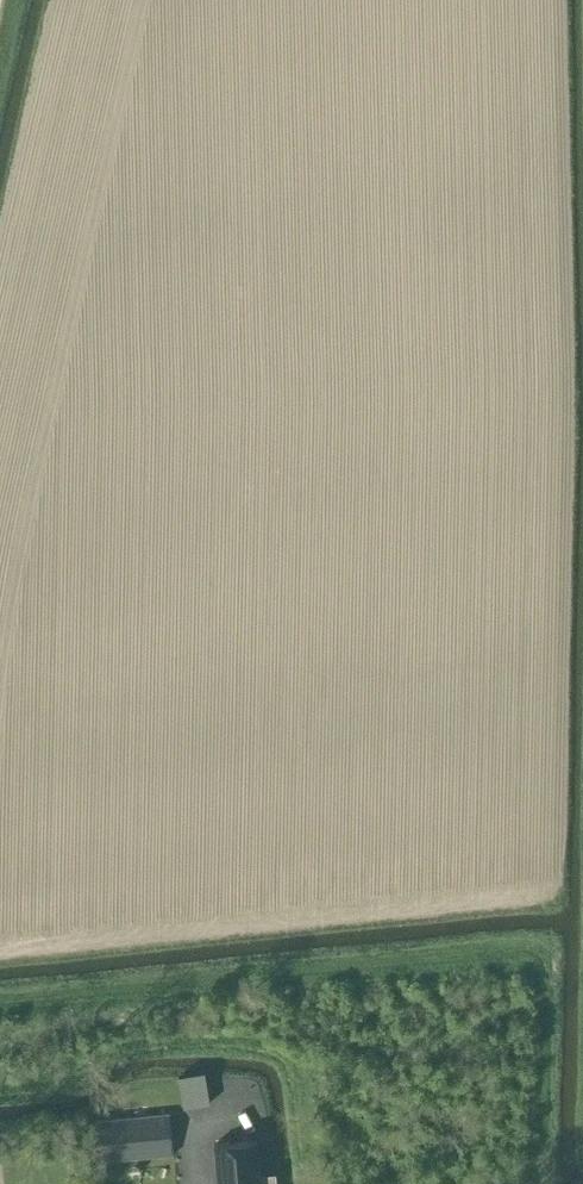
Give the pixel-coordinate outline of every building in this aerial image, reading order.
[(118,1087),(123,1118),(100,1120),(104,1160),(174,1153),(170,1113),(184,1112),(180,1081),(118,1087)] [(217,1183),(262,1183),(258,1140),(214,1143),(217,1183)]
